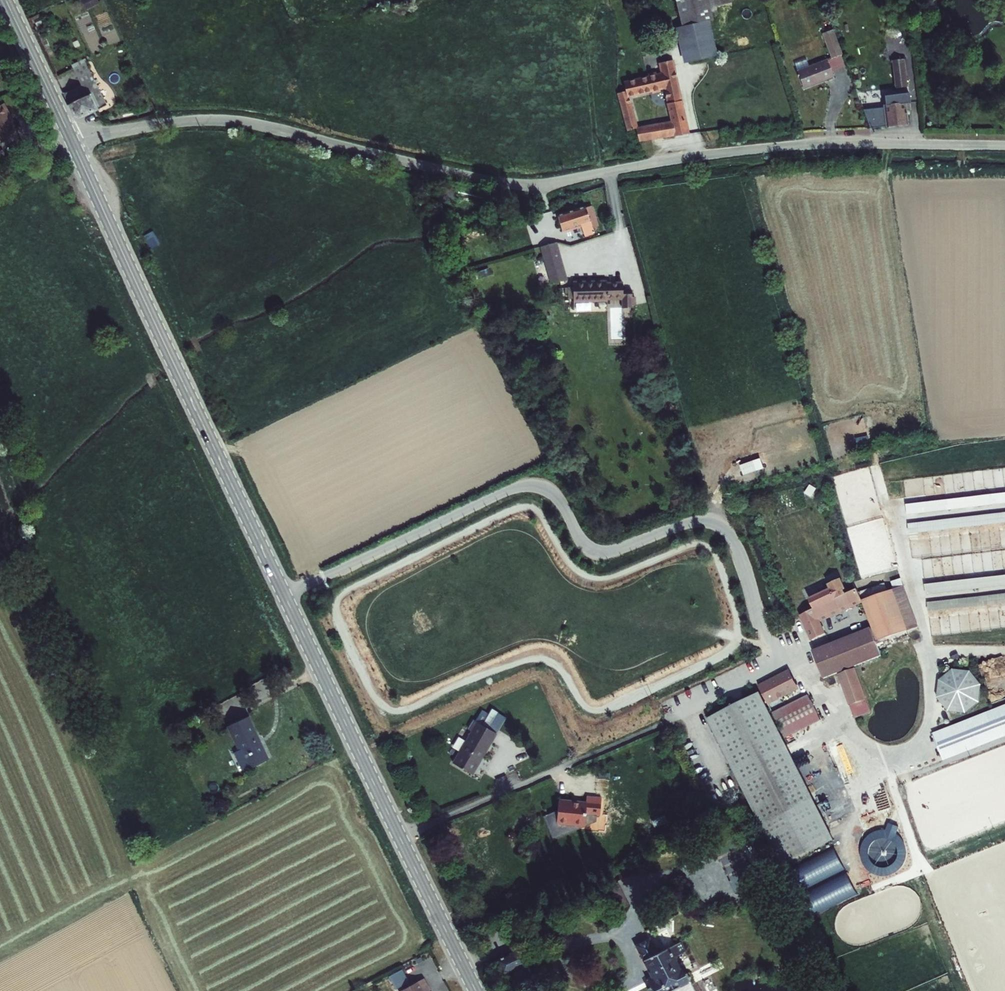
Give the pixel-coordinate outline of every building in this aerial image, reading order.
[(706,56),(711,55),(703,21),(689,25),(683,0),(666,0),(679,62),(706,56)] [(689,25),(703,21),(699,0),(683,0),(689,25)] [(92,2),(78,8),(81,15),(95,9),(92,2)] [(840,58),(831,35),(822,38),(831,61),(840,58)] [(74,68),(81,84),(99,75),(91,59),(74,68)] [(623,93),(616,95),(614,95),(625,131),(632,130),(635,142),(685,133),(669,60),(655,64),(657,75),(621,85),(623,93)] [(885,65),(890,93),(901,92),(896,63),(885,65)] [(830,81),(824,64),(795,75),(802,92),(830,81)] [(87,115),(113,103),(99,75),(81,84),(82,86),(64,94),(76,119),(87,115)] [(900,128),(898,115),(897,108),(903,107),(902,97),(877,100),(882,131),(900,128)] [(11,121),(0,128),(0,148),(4,155),(5,155),(9,161),(25,152),(14,133),(17,131),(11,121)] [(582,206),(554,216),(559,231),(578,225),(581,236),(591,232),(589,227),(594,226),(588,205),(583,207),(582,206)] [(552,242),(537,246),(548,282),(563,280),(552,242)] [(603,281),(569,282),(570,302),(604,300),(604,299),(619,299),(619,308),(630,308),(630,305),(633,305),(633,296),(630,297),(629,289),(619,290),(619,283),(603,283),(603,281)] [(857,437),(858,449),(870,447),(869,436),(857,437)] [(870,633),(829,649),(816,654),(812,656),(822,684),(838,678),(846,675),(853,672),(866,666),(879,660),(874,645),(905,634),(890,593),(860,604),(855,592),(852,594),(852,598),(840,605),(839,603),(841,599),(841,597),(829,599),(829,601),(817,603),(819,614),(807,618),(807,633),(813,646),(826,641),(822,627),(854,608),(856,613),(862,611),(870,633)] [(972,679),(973,671),(942,667),(937,706),(978,711),(981,680),(972,679)] [(846,675),(838,678),(850,709),(855,722),(870,717),(865,703),(853,672),(846,675)] [(787,674),(757,689),(765,706),(765,707),(795,692),(787,674)] [(757,695),(705,720),(757,828),(809,803),(757,695)] [(806,699),(770,716),(782,741),(818,723),(806,699)] [(936,737),(948,760),(1004,730),(1004,700),(936,737)] [(491,709),(484,720),(489,724),(496,712),(491,709)] [(261,757),(241,716),(221,725),(232,747),(228,750),(236,767),(261,757)] [(447,764),(464,774),(471,761),(474,763),(490,734),(468,722),(463,731),(465,733),(447,764)] [(464,774),(467,775),(474,763),(471,761),(464,774)] [(580,811),(554,808),(553,817),(552,820),(540,824),(547,844),(575,833),(578,834),(579,823),(594,824),(596,807),(581,805),(580,811)] [(552,820),(553,817),(537,823),(546,847),(590,830),(591,824),(579,823),(578,834),(575,833),(547,844),(540,824),(552,820)] [(550,910),(533,918),(536,924),(553,917),(550,910)] [(504,931),(496,934),(499,939),(506,936),(504,931)] [(629,948),(644,980),(638,983),(642,990),(669,990),(681,986),(676,974),(672,976),(665,962),(678,957),(673,947),(652,956),(650,951),(646,953),(641,942),(629,948)] [(492,960),(498,975),(519,965),(513,951),(492,960)] [(400,989),(401,990),(427,990),(430,989),(423,977),(400,989)]
